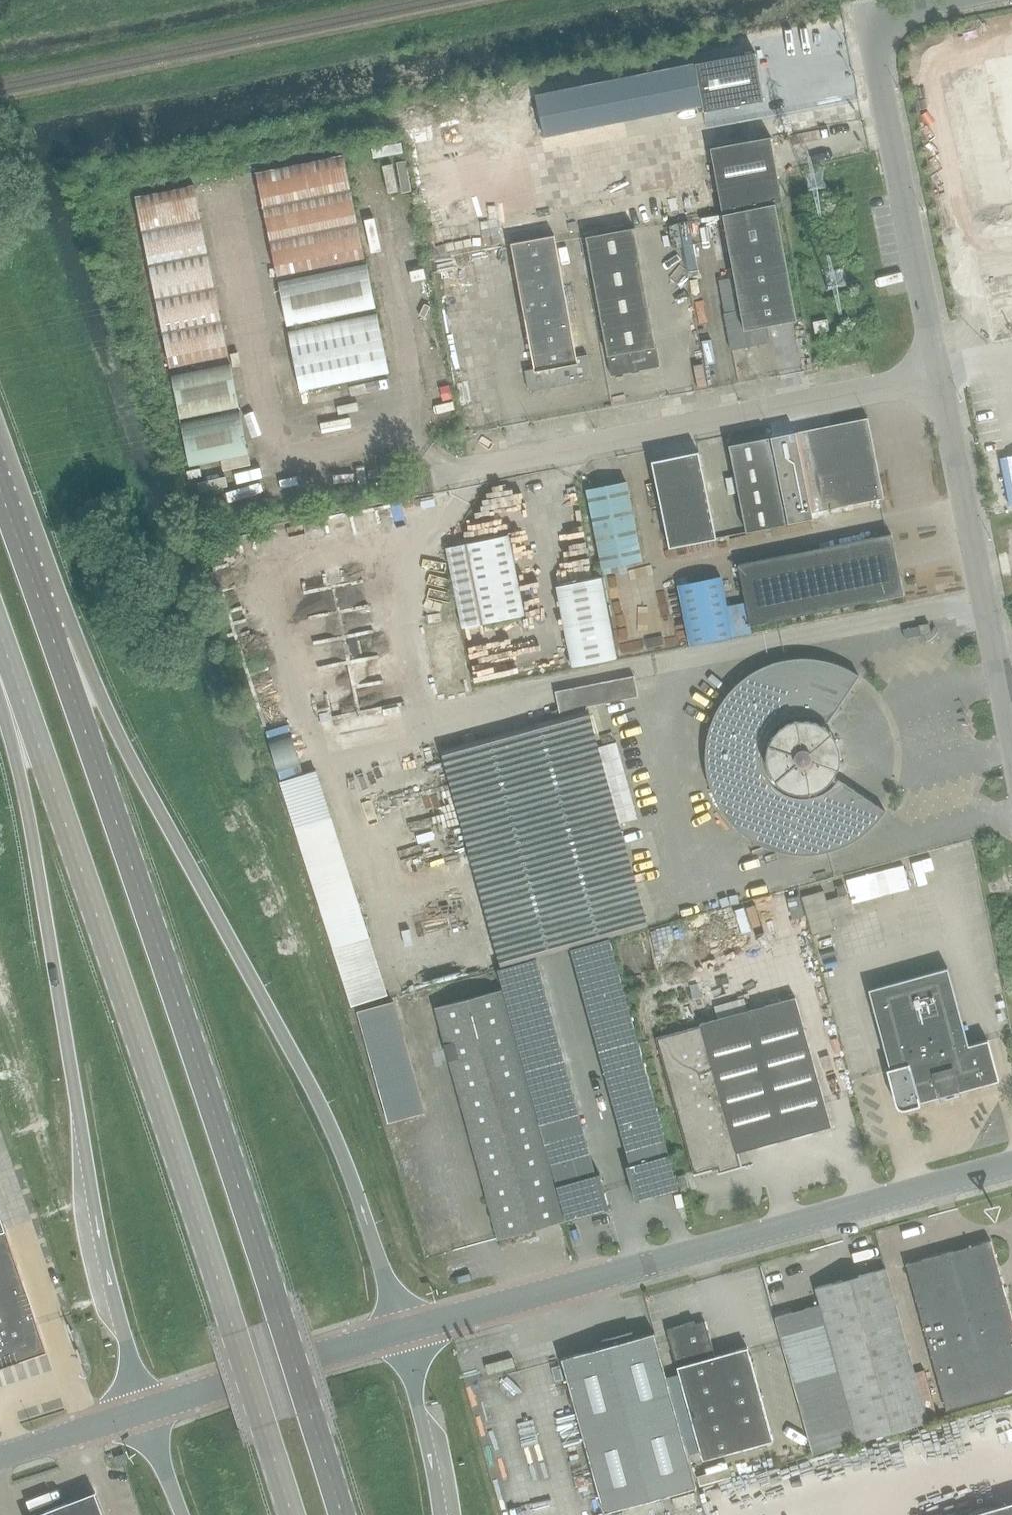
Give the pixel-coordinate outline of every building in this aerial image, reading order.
[(690,65),(698,106),(700,113),(764,100),(755,53),(690,65)] [(944,77),(958,142),(1001,133),(1011,131),(1011,63),(944,77)] [(698,106),(690,65),(671,69),(679,110),(698,106)] [(679,110),(671,69),(651,73),(659,114),(679,110)] [(659,114),(651,73),(632,77),(640,118),(659,114)] [(640,118),(632,77),(613,80),(621,121),(640,118)] [(621,121),(613,80),(593,84),(602,125),(621,121)] [(602,125),(593,84),(574,88),(582,129),(602,125)] [(582,129),(574,88),(555,92),(563,133),(582,129)] [(563,133),(555,92),(535,96),(543,137),(563,133)] [(1001,133),(1011,187),(1011,131),(1001,133)] [(958,142),(971,208),(1011,200),(1011,187),(1001,133),(958,142)] [(710,147),(722,211),(782,201),(771,137),(710,147)] [(344,155),(256,173),(263,207),(351,189),(344,155)] [(181,188),(135,197),(142,231),(201,219),(195,188),(194,185),(181,188)] [(351,189),(263,207),(270,241),(358,223),(351,189)] [(729,251),(782,242),(775,203),(723,214),(729,251)] [(208,253),(201,219),(142,231),(149,265),(208,253)] [(358,223),(270,241),(277,275),(364,257),(358,223)] [(591,267),(640,258),(634,228),(586,237),(591,267)] [(529,391),(592,379),(587,354),(576,356),(554,236),(511,244),(534,369),(525,370),(529,391)] [(789,281),(782,242),(729,251),(736,290),(789,281)] [(215,287),(208,253),(149,265),(156,299),(215,287)] [(640,258),(591,267),(596,295),(645,286),(640,258)] [(367,264),(278,282),(287,325),(376,307),(367,264)] [(986,282),(997,339),(1011,336),(1011,277),(986,282)] [(796,320),(789,281),(736,290),(740,310),(723,312),(730,349),(769,342),(766,325),(796,320)] [(645,286),(596,295),(602,326),(650,317),(645,286)] [(222,321),(215,287),(156,299),(163,333),(222,321)] [(455,318),(478,315),(474,292),(451,295),(455,318)] [(377,313),(288,331),(301,390),(389,372),(377,313)] [(650,317),(602,326),(608,355),(656,346),(650,317)] [(829,331),(829,329),(827,319),(813,322),(815,334),(829,331)] [(229,355),(222,321),(163,333),(170,367),(229,355)] [(656,346),(608,355),(611,376),(660,366),(656,346)] [(230,364),(171,376),(180,419),(239,407),(230,364)] [(249,454),(240,411),(181,423),(189,466),(249,454)] [(816,512),(884,498),(868,418),(798,432),(814,512),(816,512)] [(814,512),(798,432),(771,437),(788,524),(815,518),(814,512)] [(729,445),(733,467),(773,460),(769,438),(729,445)] [(670,547),(716,538),(698,452),(652,462),(670,547)] [(733,467),(736,482),(738,489),(777,481),(773,460),(733,467)] [(738,489),(742,511),(782,503),(777,481),(738,489)] [(602,569),(642,561),(626,482),(586,490),(602,569)] [(782,503),(742,511),(746,532),(786,525),(782,503)] [(891,534),(738,565),(745,602),(726,606),(720,576),(678,585),(690,645),(732,637),(752,633),(750,625),(903,595),(891,534)] [(462,628),(524,615),(508,535),(466,544),(445,548),(462,628)] [(595,558),(591,538),(567,543),(570,562),(595,558)] [(617,657),(602,578),(556,587),(571,666),(617,657)] [(930,633),(928,624),(919,625),(919,627),(920,635),(930,633)] [(919,627),(903,630),(905,638),(920,635),(919,627)] [(831,734),(831,733),(830,731),(827,729),(824,726),(859,676),(856,674),(850,670),(844,667),(841,666),(835,664),(828,662),(825,661),(819,660),(815,659),(809,659),(802,659),(799,659),(792,659),(789,660),(782,661),(779,662),(776,663),(769,665),(763,667),(760,669),(754,672),(748,675),(743,679),(738,684),(735,686),(730,691),(728,693),(724,699),(722,702),(720,705),(717,710),(715,714),(714,717),(711,723),(709,730),(708,733),(707,736),(707,740),(706,746),(705,750),(705,753),(705,760),(705,763),(706,767),(706,770),(707,774),(707,777),(708,780),(709,784),(710,787),(711,790),(714,797),(717,803),(720,809),(724,814),(726,817),(728,820),(733,825),(738,830),(743,834),(746,836),(751,840),(757,843),(760,845),(767,848),(773,850),(780,852),(786,853),(793,854),(797,854),(803,855),(810,854),(817,854),(823,853),(829,851),(836,849),(839,848),(845,845),(848,844),(854,841),(859,837),(865,833),(870,829),(874,824),(879,819),(881,816),(885,811),(834,777),(835,773),(837,769),(838,769),(839,767),(839,764),(840,761),(840,757),(840,754),(839,752),(839,749),(838,746),(836,742),(835,739),(832,736),(831,734)] [(638,696),(634,675),(555,691),(561,719),(443,751),(502,965),(645,925),(597,748),(587,711),(586,707),(638,696)] [(617,743),(597,748),(618,825),(637,819),(617,743)] [(318,775),(281,786),(351,1007),(388,995),(318,775)] [(826,900),(824,891),(801,897),(812,935),(834,929),(832,920),(853,914),(847,895),(826,900)] [(610,938),(570,949),(575,965),(614,954),(610,938)] [(614,954),(575,965),(579,980),(618,969),(614,954)] [(498,970),(502,985),(541,974),(537,959),(498,970)] [(890,1069),(887,1070),(896,1104),(898,1107),(901,1110),(906,1110),(920,1105),(920,1102),(998,1081),(988,1040),(968,1045),(947,968),(868,990),(890,1069)] [(618,969),(579,980),(583,996),(622,985),(618,969)] [(541,974),(502,985),(506,1001),(545,990),(541,974)] [(622,985),(583,996),(587,1011),(626,1000),(622,985)] [(487,1194),(499,1238),(499,1239),(535,1229),(547,1226),(565,1221),(501,989),(435,1007),(486,1194),(487,1194)] [(545,990),(506,1001),(510,1016),(549,1005),(545,990)] [(737,1152),(810,1132),(831,1127),(825,1103),(796,997),(700,1024),(701,1026),(657,1038),(694,1175),(718,1169),(718,1167),(734,1162),(732,1156),(737,1154),(737,1152)] [(626,1000),(587,1011),(592,1027),(631,1016),(626,1000)] [(358,1011),(389,1123),(424,1113),(393,1001),(358,1011)] [(549,1005),(510,1016),(514,1031),(554,1021),(549,1005)] [(631,1016),(592,1027),(596,1042),(635,1031),(631,1016)] [(554,1021),(514,1031),(519,1047),(558,1036),(554,1021)] [(635,1031),(596,1042),(600,1057),(639,1046),(635,1031)] [(558,1036),(519,1047),(523,1062),(562,1051),(558,1036)] [(639,1046),(600,1057),(604,1073),(643,1062),(639,1046)] [(562,1051),(523,1062),(527,1078),(566,1067),(562,1051)] [(643,1062),(604,1073),(609,1088),(648,1077),(643,1062)] [(566,1067),(527,1078),(531,1093),(570,1082),(566,1067)] [(648,1077),(609,1088),(613,1104),(652,1093),(648,1077)] [(570,1082),(531,1093),(536,1109),(575,1098),(570,1082)] [(652,1093),(613,1104),(617,1119),(656,1108),(652,1093)] [(575,1098),(536,1109),(540,1124),(579,1113),(575,1098)] [(656,1108),(617,1119),(621,1135),(660,1124),(656,1108)] [(579,1113),(540,1124),(544,1139),(583,1129),(579,1113)] [(660,1124),(621,1135),(626,1150),(665,1139),(660,1124)] [(583,1129),(544,1139),(548,1155),(587,1144),(583,1129)] [(665,1139),(626,1150),(630,1165),(669,1155),(665,1139)] [(587,1144),(548,1155),(553,1170),(592,1159),(587,1144)] [(636,1202),(679,1190),(669,1155),(630,1165),(626,1166),(631,1184),(636,1202)] [(592,1159),(553,1170),(557,1186),(596,1175),(592,1159)] [(557,1186),(567,1221),(609,1209),(605,1192),(600,1174),(596,1175),(557,1186)] [(29,1354),(31,1358),(46,1353),(37,1325),(5,1232),(0,1217),(0,1364),(29,1354)] [(926,1335),(947,1410),(1011,1392),(1011,1319),(990,1240),(906,1264),(926,1335)] [(885,1269),(816,1288),(820,1305),(775,1317),(814,1454),(928,1422),(885,1269)] [(715,1356),(706,1322),(695,1325),(694,1327),(688,1329),(687,1324),(667,1329),(703,1460),(773,1441),(748,1347),(715,1356)] [(604,1513),(697,1487),(654,1333),(562,1359),(604,1513)] [(124,1453),(115,1456),(118,1466),(127,1463),(124,1453)] [(95,1494),(94,1493),(37,1514),(103,1514),(95,1494)] [(969,1514),(1011,1514),(1011,1502),(969,1514)]
